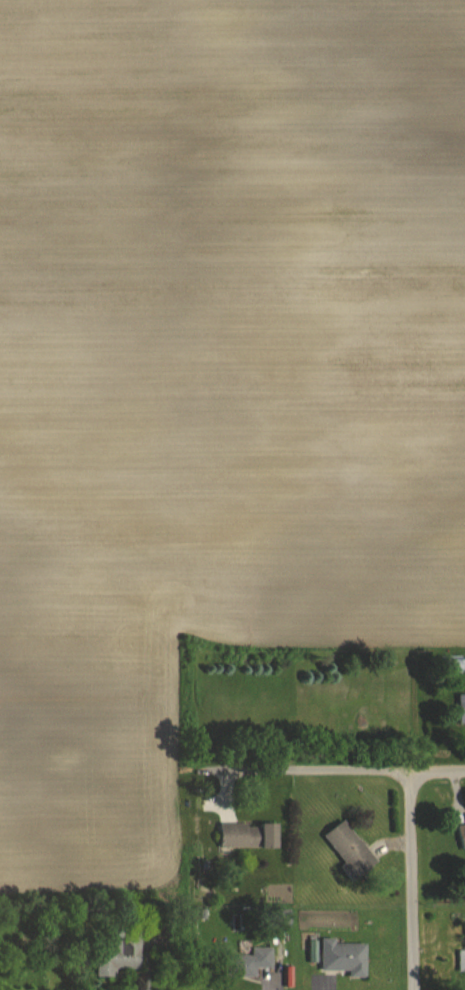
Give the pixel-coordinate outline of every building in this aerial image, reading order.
[(355,879),(377,862),(345,820),(323,837),(355,879)] [(281,848),(281,823),(221,823),(221,847),(281,848)] [(142,935),(99,935),(98,977),(117,977),(118,968),(141,969),(142,935)] [(366,972),(366,944),(322,944),(322,971),(366,972)] [(274,947),(252,947),(252,956),(238,956),(238,977),(258,977),(258,969),(274,969),(274,947)]
